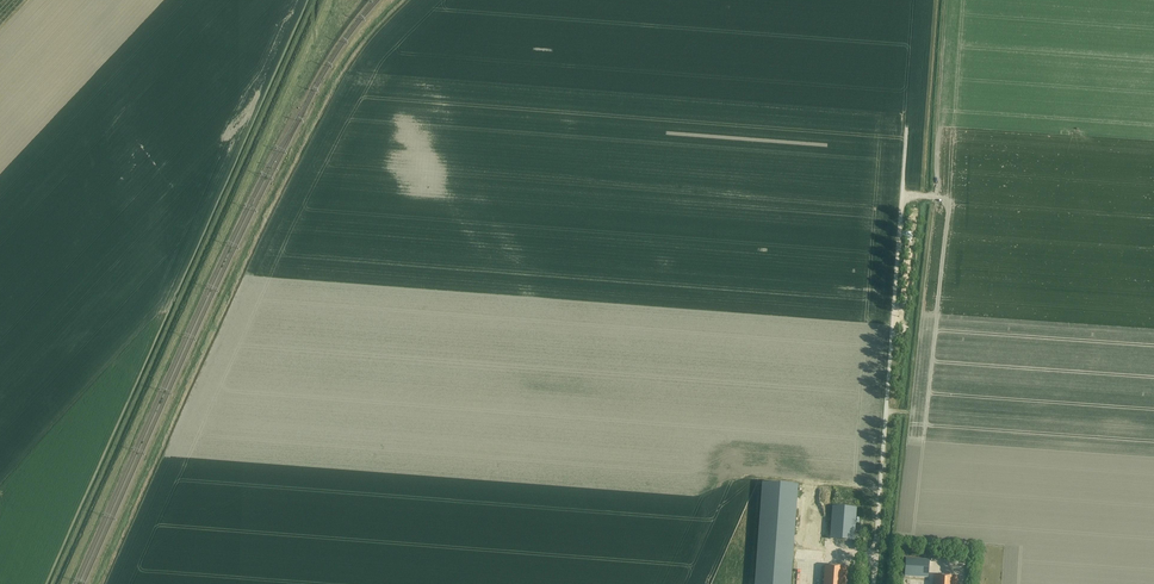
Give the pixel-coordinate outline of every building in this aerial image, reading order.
[(755,583),(791,583),(798,485),(762,483),(755,583)] [(840,506),(834,506),(831,539),(855,541),(858,509),(840,507),(840,506)] [(929,578),(930,559),(906,557),(905,576),(929,578)] [(847,567),(825,565),(824,583),(845,583),(847,567)] [(934,576),(934,583),(955,583),(956,577),(934,576)]
